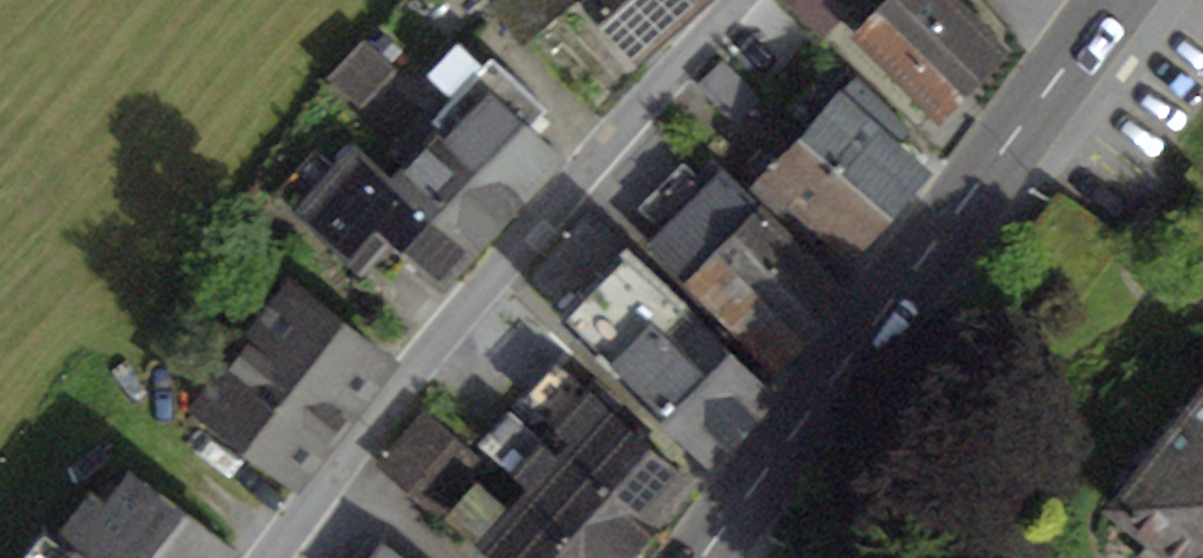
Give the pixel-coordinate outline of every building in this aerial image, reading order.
[(638,52),(697,0),(591,0),(638,52)] [(859,30),(936,108),(998,46),(952,0),(888,0),(859,30)] [(431,67),(455,90),(480,64),(456,41),(431,67)] [(369,42),(340,74),(366,102),(395,71),(369,42)] [(434,112),(444,122),(441,125),(443,127),(519,196),(557,153),(527,125),(546,104),(491,52),(480,64),(455,90),(434,112)] [(702,84),(736,118),(758,96),(724,62),(702,84)] [(905,125),(858,78),(806,131),(883,206),(919,168),(891,139),(905,125)] [(406,167),(481,236),(519,196),(443,127),(441,125),(427,113),(404,139),(419,152),(406,167)] [(280,191),(303,210),(357,148),(335,129),(280,191)] [(819,221),(845,245),(883,206),(806,131),(753,187),(804,236),(819,221)] [(410,247),(445,278),(481,236),(406,167),(393,181),(357,148),(303,210),(362,262),(372,251),(391,268),(410,247)] [(661,239),(769,355),(835,289),(758,213),(763,207),(714,158),(697,175),(687,165),(648,204),(672,228),(661,239)] [(530,278),(710,452),(771,391),(626,248),(623,251),(589,221),(582,220),(530,278)] [(209,356),(225,368),(292,282),(276,270),(209,356)] [(205,394),(202,398),(297,473),(388,357),(292,282),(225,368),(209,356),(206,353),(186,379),(205,394)] [(526,395),(575,440),(563,454),(645,525),(687,478),(557,361),(526,395)] [(1112,502),(1153,534),(1137,554),(1142,557),(1202,557),(1202,387),(1112,502)] [(425,413),(382,463),(437,511),(481,461),(425,413)] [(592,557),(615,557),(645,525),(563,454),(560,457),(508,414),(482,442),(532,487),(524,497),(592,557)] [(66,557),(222,557),(232,546),(131,471),(107,502),(91,491),(61,531),(77,543),(66,557)] [(508,557),(592,557),(524,497),(513,509),(479,478),(453,508),(508,557)] [(375,539),(361,557),(401,557),(375,539)]
